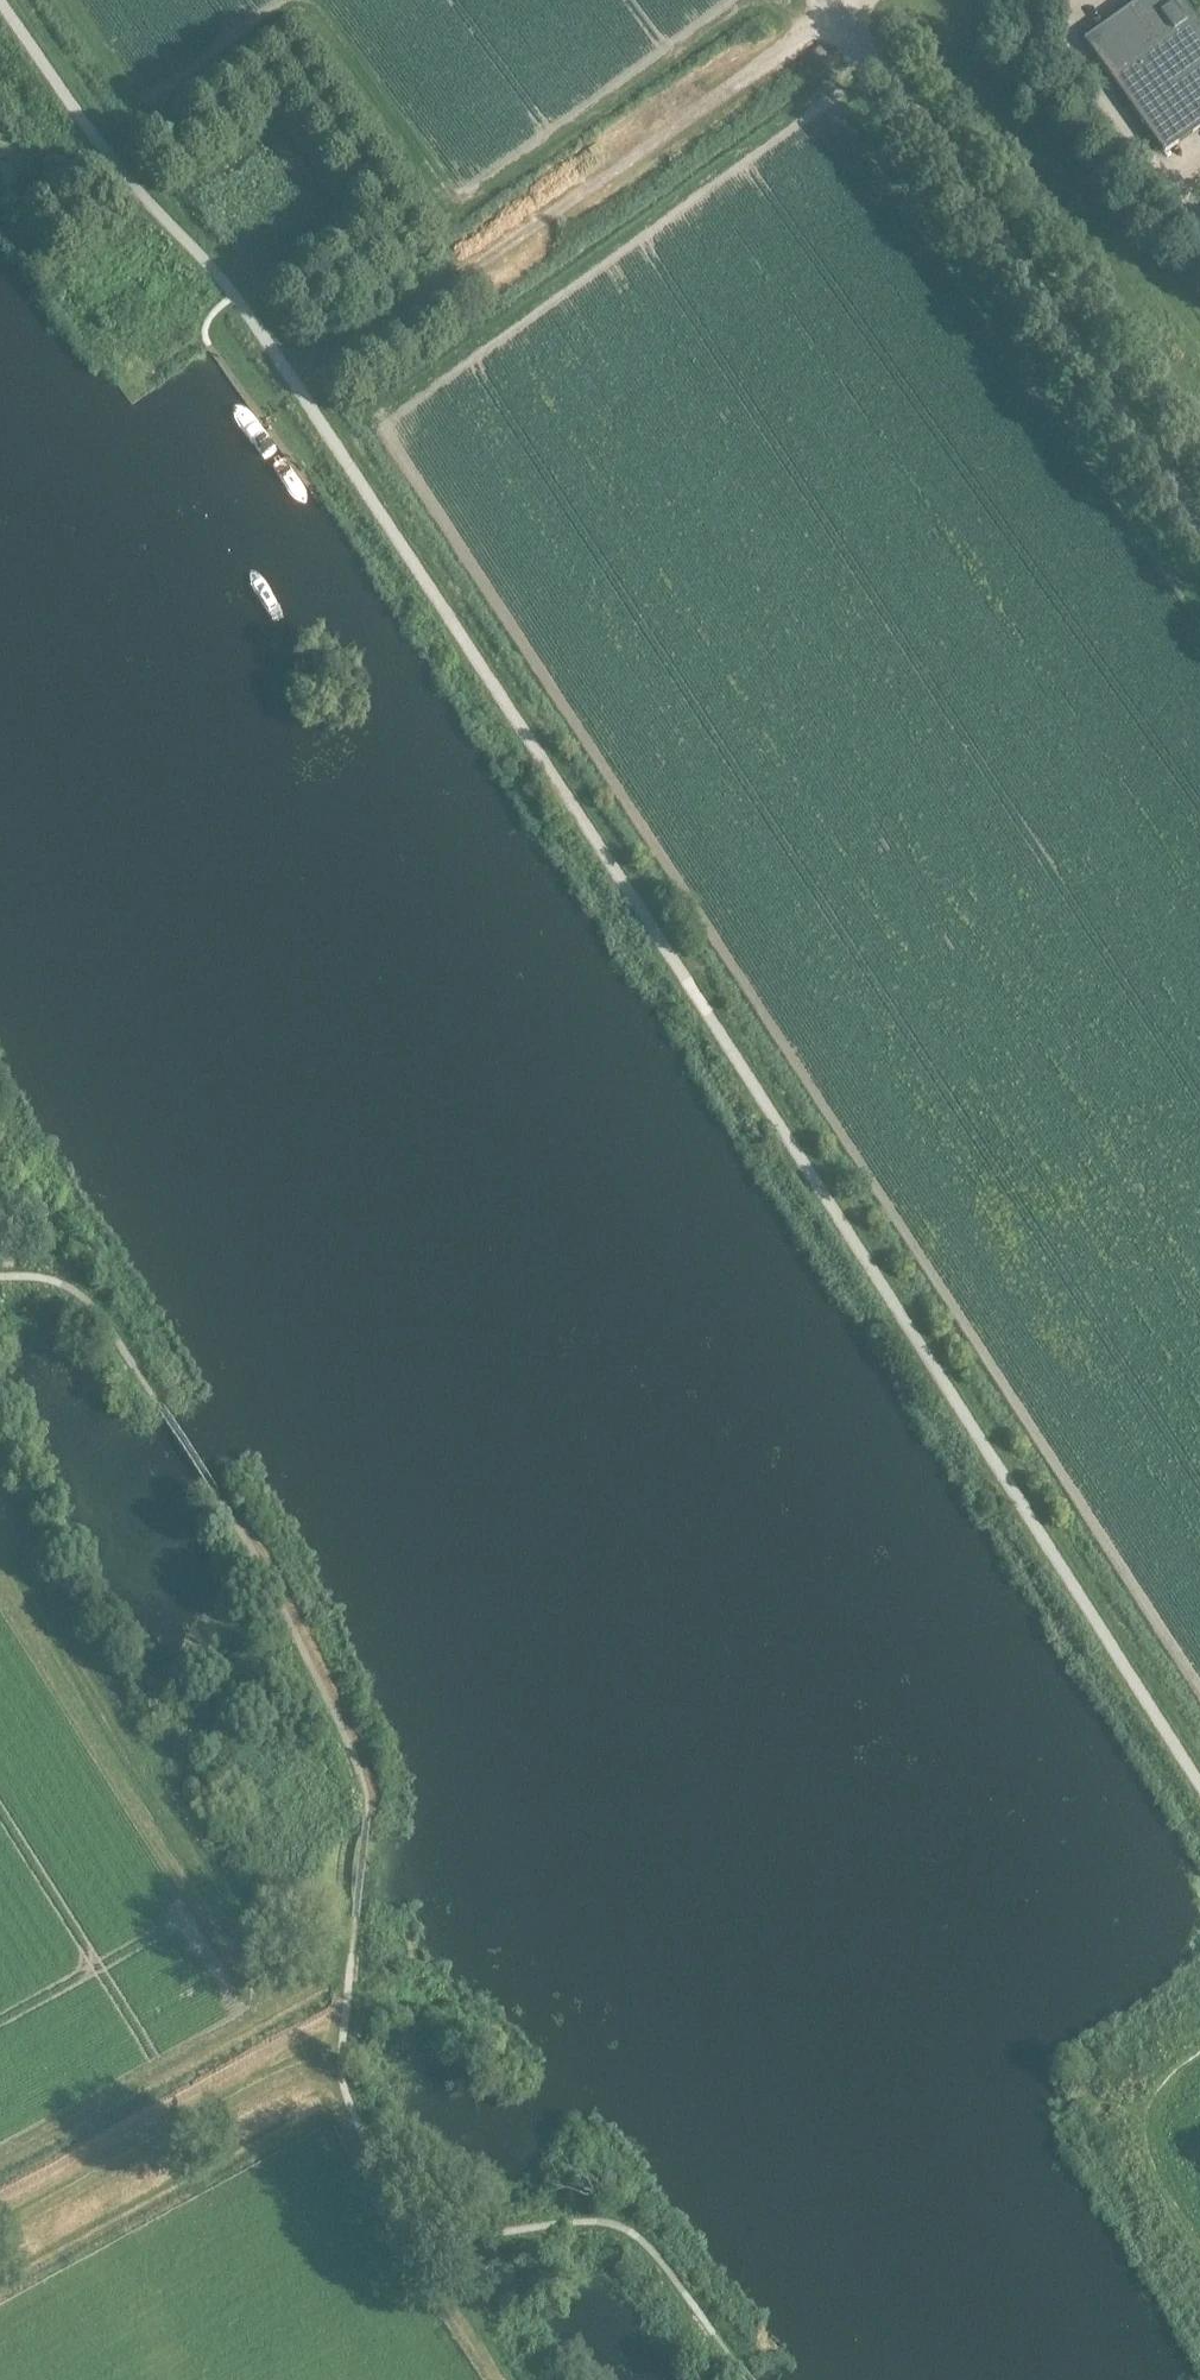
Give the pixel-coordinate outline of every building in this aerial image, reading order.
[(1183,0),(1141,0),(1126,10),(1088,38),(1084,40),(1164,153),(1199,128),(1199,24),(1183,0)]
